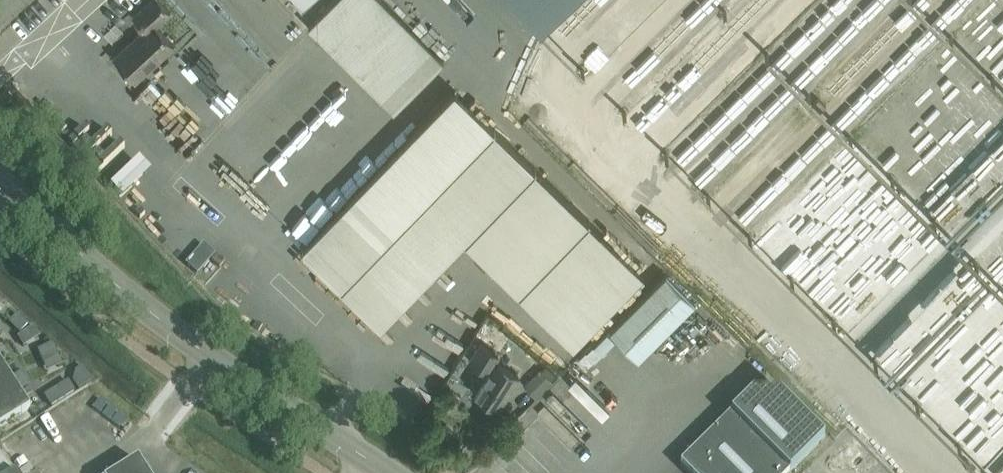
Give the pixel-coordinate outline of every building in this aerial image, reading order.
[(174,46),(156,26),(170,12),(159,0),(151,0),(133,16),(144,29),(113,58),(135,82),(174,46)] [(307,27),(392,112),(443,62),(381,0),(333,0),(307,27)] [(539,28),(568,0),(512,0),(539,28)] [(723,48),(753,21),(745,12),(715,39),(723,48)] [(272,37),(282,48),(293,38),(283,27),(272,37)] [(215,112),(233,92),(195,58),(177,78),(215,112)] [(748,106),(757,115),(793,76),(784,68),(748,106)] [(642,273),(533,167),(454,90),(300,249),(379,326),(463,239),(572,345),(642,273)] [(930,183),(965,216),(1002,176),(1002,162),(986,146),(956,177),(946,167),(930,183)] [(930,386),(1002,315),(1002,287),(938,222),(952,219),(951,212),(941,201),(927,204),(920,192),(910,194),(913,200),(875,162),(869,168),(872,185),(853,188),(861,203),(850,213),(856,218),(834,240),(838,248),(834,253),(836,263),(842,275),(833,284),(838,294),(867,323),(870,337),(886,354),(896,352),(930,386)] [(694,304),(665,275),(608,332),(638,361),(694,304)] [(37,342),(43,351),(51,346),(34,320),(19,330),(30,347),(37,342)] [(605,332),(591,346),(600,355),(614,342),(605,332)] [(518,377),(495,363),(499,356),(498,355),(500,352),(489,345),(487,348),(479,343),(467,361),(485,373),(472,393),(498,409),(518,377)] [(0,362),(0,427),(30,408),(0,362)] [(66,392),(85,381),(80,372),(61,383),(66,392)] [(689,472),(790,472),(825,438),(766,378),(680,464),(689,472)] [(138,460),(117,472),(146,472),(138,460)]
